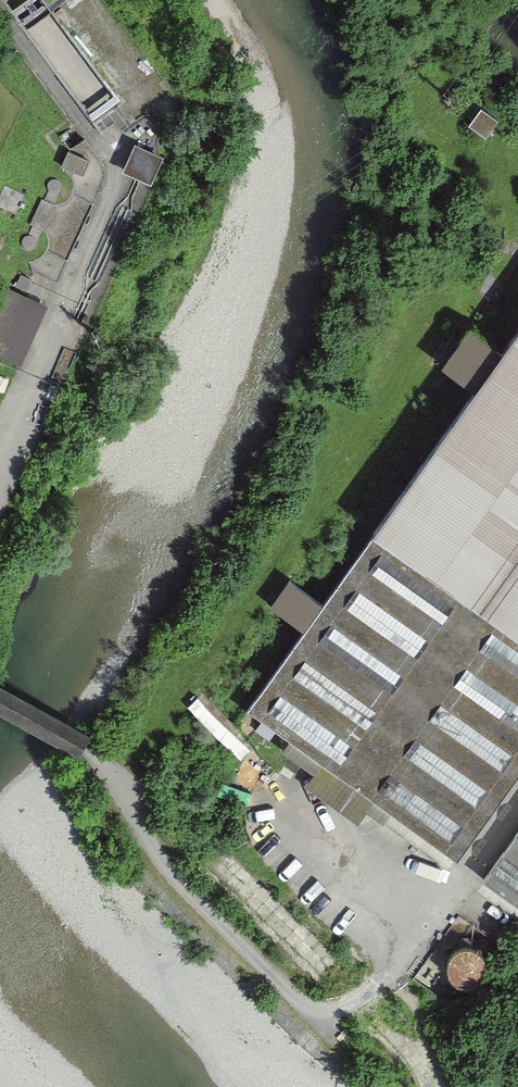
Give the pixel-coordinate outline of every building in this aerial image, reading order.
[(49,0),(2,0),(92,123),(122,100),(49,0)] [(503,100),(481,127),(500,142),(517,120),(517,112),(503,100)] [(175,153),(148,142),(134,172),(161,184),(175,153)] [(105,155),(82,144),(72,163),(95,175),(105,155)] [(82,184),(60,174),(29,247),(45,254),(37,273),(64,284),(98,205),(77,197),(82,184)] [(30,197),(11,186),(1,204),(20,215),(30,197)] [(6,282),(0,295),(0,355),(25,366),(53,303),(6,282)] [(489,328),(463,363),(479,374),(496,387),(517,356),(517,349),(504,339),(489,328)] [(496,387),(387,535),(517,630),(517,356),(496,387)] [(260,709),(469,862),(517,795),(517,630),(387,535),(336,605),(318,629),(260,709)] [(299,579),(282,602),(300,615),(318,629),(336,605),(316,591),(299,579)] [(491,884),(517,903),(517,848),(491,884)] [(474,982),(483,976),(487,967),(486,957),(480,949),(471,944),(461,945),(452,951),(448,960),(449,971),(455,979),(464,983),(474,982)]
